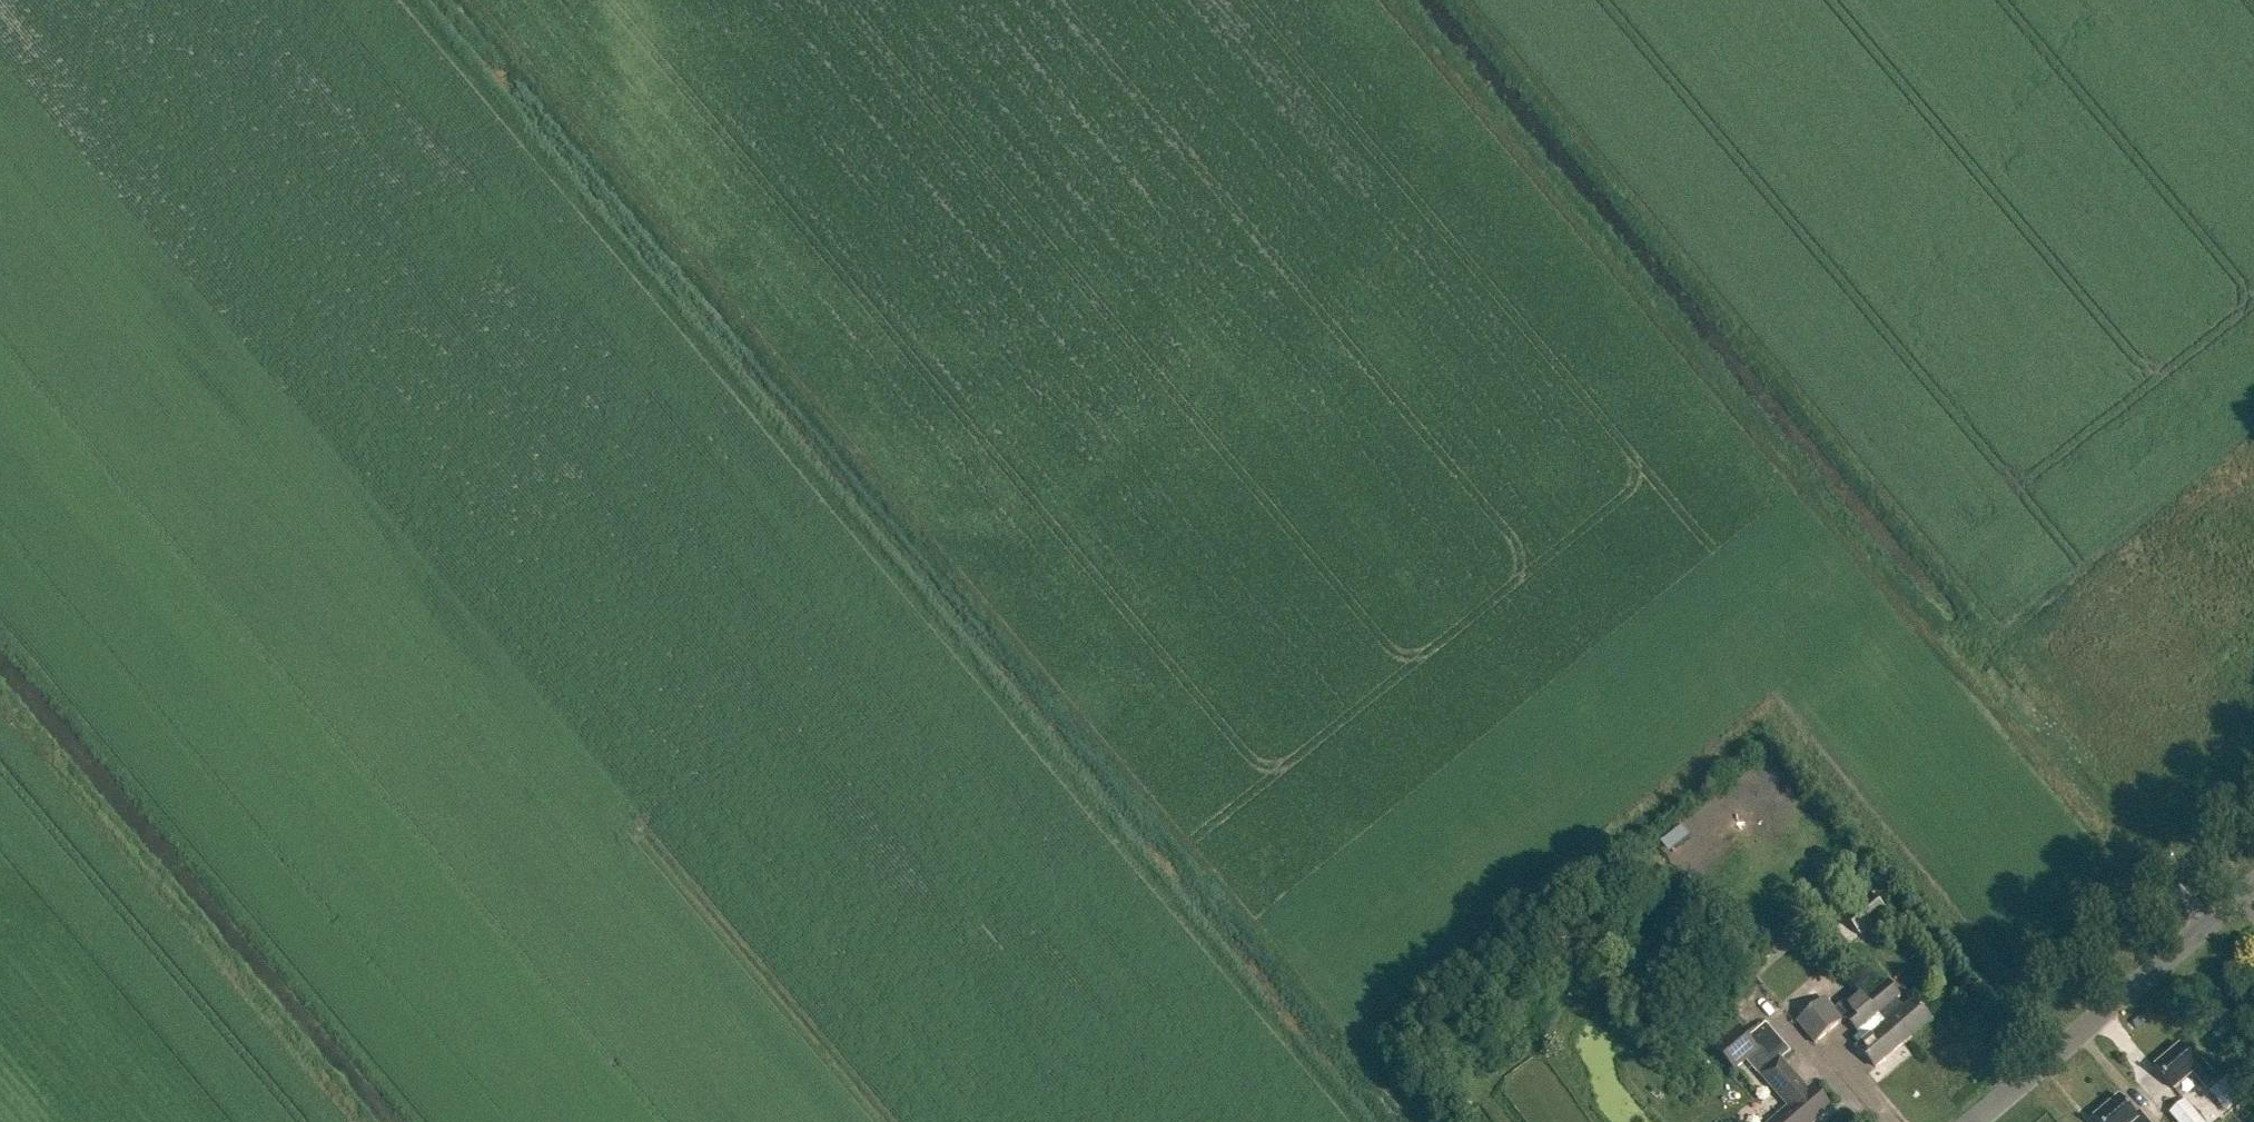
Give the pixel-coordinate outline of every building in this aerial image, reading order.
[(1847,917),(1862,936),(1890,914),(1888,911),(1900,902),(1878,873),(1861,886),(1867,893),(1870,890),(1875,895),(1847,917)] [(1867,1000),(1904,1044),(1932,1020),(1915,1000),(1901,1011),(1894,1002),(1900,996),(1888,982),(1867,1000)] [(1844,1020),(1825,998),(1795,1024),(1815,1046),(1844,1020)] [(1859,1047),(1876,1068),(1904,1044),(1867,1000),(1846,1018),(1866,1041),(1859,1047)] [(1734,1072),(1759,1049),(1739,1027),(1714,1050),(1734,1072)] [(2202,1062),(2198,1065),(2182,1046),(2156,1068),(2175,1090),(2194,1074),(2207,1090),(2218,1081),(2202,1062)] [(1791,1107),(1774,1121),(1814,1121),(1831,1108),(1813,1088),(1808,1092),(1781,1060),(1763,1075),(1791,1107)] [(2208,1093),(2224,1111),(2244,1094),(2227,1075),(2208,1093)] [(2137,1116),(2121,1097),(2095,1118),(2097,1121),(2148,1121),(2141,1113),(2137,1116)] [(2175,1121),(2203,1121),(2183,1098),(2167,1112),(2175,1121)]
